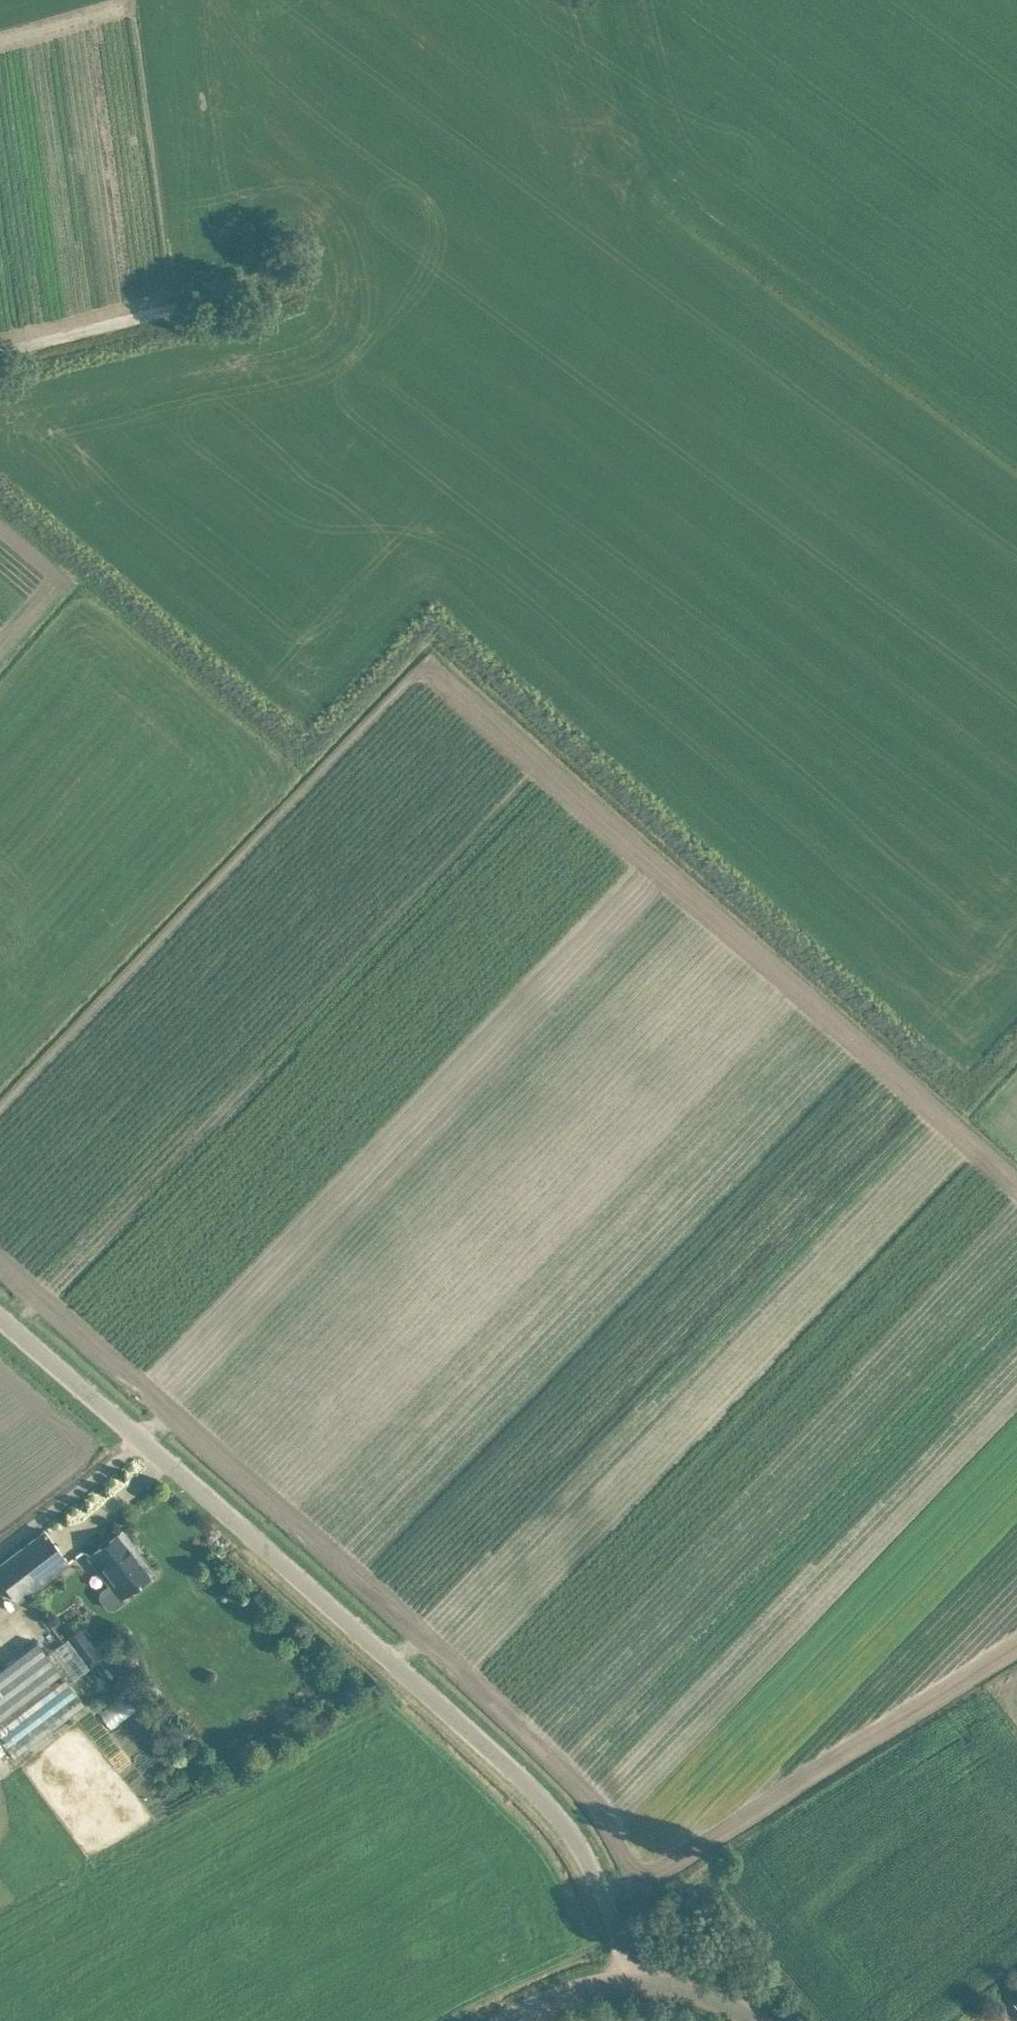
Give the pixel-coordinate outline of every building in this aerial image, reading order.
[(29,1542),(0,1564),(0,1576),(18,1600),(69,1562),(45,1530),(29,1542)] [(122,1596),(133,1587),(149,1575),(130,1550),(134,1547),(122,1530),(106,1542),(87,1557),(108,1585),(100,1590),(99,1597),(107,1608),(114,1609),(125,1600),(122,1596)] [(14,1757),(85,1704),(69,1683),(90,1667),(90,1666),(102,1658),(101,1657),(91,1643),(88,1645),(78,1630),(71,1634),(45,1652),(37,1642),(0,1669),(0,1738),(14,1757)]
